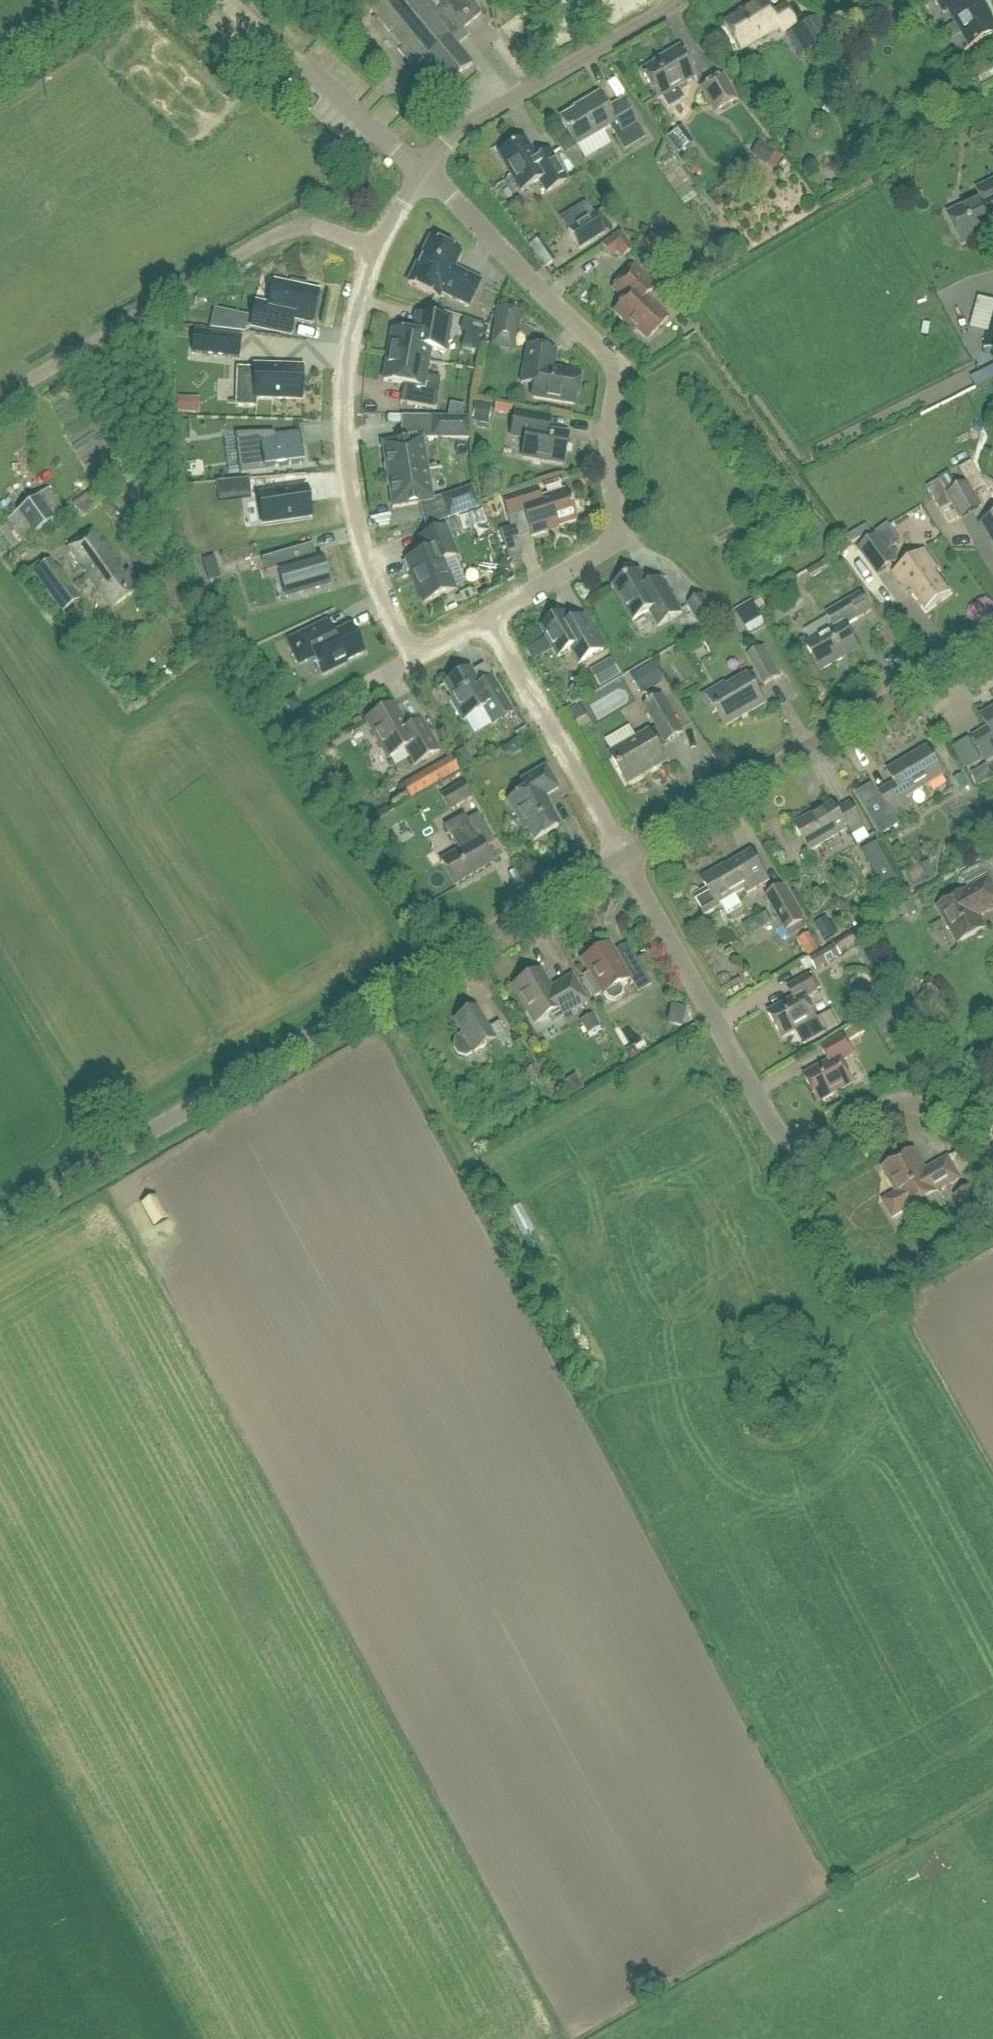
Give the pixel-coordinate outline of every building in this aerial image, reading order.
[(461,30),(479,15),(469,2),(467,0),(369,0),(361,7),(368,16),(372,13),(403,49),(399,53),(412,68),(421,60),(427,67),(417,75),(435,96),(470,66),(454,46),(465,36),(461,30)] [(960,0),(935,0),(943,15),(949,12),(970,49),(992,36),(992,26),(985,13),(987,12),(981,0),(969,0),(962,4),(960,0)] [(780,35),(795,26),(784,7),(769,16),(761,1),(744,10),(745,12),(723,25),(739,53),(777,30),(780,35)] [(811,24),(798,30),(807,47),(818,40),(817,38),(823,35),(816,21),(811,24)] [(657,101),(660,99),(667,110),(683,101),(676,89),(696,78),(678,48),(662,58),(662,60),(640,73),(657,101)] [(723,75),(699,89),(714,114),(738,101),(723,75)] [(576,148),(609,129),(623,153),(644,141),(632,121),(621,102),(607,111),(598,95),(581,105),(582,107),(560,120),(576,148)] [(682,129),(671,135),(681,154),(692,149),(682,129)] [(538,182),(545,194),(566,182),(551,156),(537,164),(523,140),(497,155),(520,193),(538,182)] [(949,217),(962,246),(987,234),(988,237),(992,234),(992,184),(977,191),(982,201),(949,217)] [(578,250),(602,234),(591,216),(566,231),(578,250)] [(601,247),(611,259),(616,255),(620,261),(633,251),(619,233),(601,247)] [(460,255),(429,240),(407,285),(438,300),(441,295),(468,309),(481,283),(453,270),(460,255)] [(646,342),(667,320),(645,299),(654,289),(632,268),(612,290),(624,302),(613,313),(634,334),(636,332),(646,342)] [(255,305),(250,328),(290,337),(293,321),(312,325),(319,294),(305,291),(306,287),(291,284),(290,288),(273,284),(268,308),(255,305)] [(497,312),(491,348),(513,352),(519,316),(497,312)] [(387,357),(427,364),(430,351),(445,353),(450,322),(422,317),(418,336),(391,332),(387,357)] [(482,339),(485,327),(463,320),(459,332),(482,339)] [(992,354),(992,321),(985,352),(992,354)] [(241,338),(194,333),(192,354),(238,359),(241,338)] [(574,407),(579,375),(551,370),(554,353),(526,348),(520,385),(533,387),(531,399),(574,407)] [(427,364),(387,357),(382,383),(403,386),(399,405),(435,411),(440,380),(425,377),(427,364)] [(256,401),(302,402),(302,369),(254,367),(254,371),(237,371),(236,408),(256,408),(256,401)] [(449,405),(447,418),(462,419),(464,408),(449,405)] [(562,465),(567,436),(546,433),(549,418),(514,412),(510,438),(524,440),(521,458),(562,465)] [(430,418),(430,441),(469,441),(469,419),(430,418)] [(189,425),(177,425),(176,441),(188,442),(189,425)] [(273,435),(235,436),(240,477),(265,473),(264,470),(303,465),(299,434),(274,437),(273,435)] [(386,478),(427,472),(421,440),(381,446),(386,478)] [(945,497),(943,493),(956,486),(949,475),(937,483),(925,490),(939,514),(951,507),(959,521),(980,508),(972,494),(983,488),(969,464),(958,471),(966,484),(945,497)] [(427,472),(386,478),(392,510),(432,504),(427,472)] [(251,498),(249,481),(216,485),(218,503),(251,498)] [(440,500),(447,521),(479,509),(472,489),(440,500)] [(556,528),(576,522),(570,504),(569,505),(565,491),(539,500),(535,489),(501,500),(507,519),(523,514),(530,539),(557,530),(556,528)] [(308,502),(306,490),(259,496),(263,526),(310,520),(308,507),(309,507),(308,502)] [(48,491),(8,521),(25,544),(66,515),(48,491)] [(466,516),(470,531),(486,526),(482,511),(466,516)] [(979,527),(992,551),(992,519),(979,527)] [(121,523),(116,526),(125,538),(129,534),(121,523)] [(407,562),(424,605),(453,593),(441,564),(455,559),(443,530),(421,539),(427,553),(407,562)] [(110,611),(140,589),(128,573),(124,576),(92,532),(66,550),(110,611)] [(877,537),(857,551),(876,577),(896,563),(877,537)] [(295,596),(328,587),(319,558),(316,559),(312,547),(261,561),(266,575),(271,574),(275,587),(291,582),(295,596)] [(948,596),(934,576),(938,573),(923,553),(892,575),(906,596),(910,593),(924,613),(948,596)] [(51,562),(34,574),(61,613),(79,600),(51,562)] [(658,628),(681,615),(661,580),(647,588),(639,573),(613,588),(633,623),(649,613),(658,628)] [(704,597),(687,606),(700,630),(717,620),(704,597)] [(762,601),(755,604),(763,618),(770,615),(762,601)] [(752,602),(735,612),(750,639),(767,629),(752,602)] [(856,621),(846,603),(825,616),(833,630),(805,646),(820,672),(858,650),(845,628),(856,621)] [(579,665),(604,651),(589,625),(577,632),(567,615),(541,630),(558,659),(571,651),(579,665)] [(809,626),(815,637),(830,629),(825,618),(809,626)] [(313,631),(288,643),(296,659),(299,666),(301,665),(313,659),(322,677),(346,665),(345,663),(363,654),(350,628),(333,637),(332,635),(328,626),(327,624),(323,626),(313,631)] [(779,678),(762,649),(747,658),(756,672),(708,699),(725,728),(763,706),(755,692),(779,678)] [(492,680),(479,687),(469,671),(443,686),(451,700),(449,701),(461,722),(481,711),(491,727),(512,714),(492,680)] [(602,720),(637,703),(626,681),(591,698),(602,720)] [(665,763),(657,749),(681,735),(661,699),(645,709),(658,730),(611,758),(627,785),(665,763)] [(414,767),(438,753),(421,723),(407,731),(393,706),(365,722),(387,760),(404,751),(414,767)] [(981,718),(988,730),(973,739),(986,762),(992,758),(992,711),(981,718)] [(633,724),(608,737),(613,745),(637,733),(633,724)] [(943,778),(927,750),(887,773),(894,785),(879,793),(893,817),(909,807),(904,800),(943,778)] [(411,793),(452,773),(447,763),(406,783),(411,793)] [(974,775),(980,787),(992,781),(986,768),(974,775)] [(557,790),(545,769),(521,783),(526,791),(507,803),(515,817),(517,816),(533,843),(559,827),(542,799),(557,790)] [(959,782),(962,801),(973,799),(969,780),(959,782)] [(470,799),(462,786),(440,798),(449,812),(470,799)] [(863,827),(850,804),(837,812),(833,805),(795,827),(810,853),(847,831),(850,835),(863,827)] [(492,864),(483,850),(494,844),(478,816),(466,823),(473,835),(463,841),(467,848),(440,863),(454,887),(492,864)] [(702,881),(708,890),(695,898),(706,916),(720,909),(718,906),(753,885),(756,890),(772,881),(755,852),(719,873),(718,872),(702,881)] [(958,945),(985,930),(978,918),(992,909),(992,888),(989,880),(938,909),(958,945)] [(786,935),(787,934),(789,939),(806,929),(803,924),(804,924),(785,887),(765,897),(786,935)] [(810,935),(799,940),(805,950),(816,944),(810,935)] [(840,945),(844,951),(855,945),(868,969),(874,965),(858,936),(840,945)] [(581,961),(601,997),(604,995),(607,1001),(614,1003),(621,999),(622,992),(619,986),(629,980),(637,994),(651,987),(635,959),(622,967),(609,945),(581,961)] [(835,946),(810,960),(802,965),(805,972),(814,967),(817,972),(842,958),(835,946)] [(585,1003),(571,978),(550,990),(539,971),(512,987),(534,1025),(558,1011),(561,1017),(585,1003)] [(824,1034),(805,1000),(817,993),(808,977),(787,989),(793,999),(768,1014),(782,1040),(796,1033),(804,1046),(824,1034)] [(465,1057),(472,1053),(473,1055),(485,1048),(492,1060),(502,1054),(501,1053),(512,1047),(499,1024),(488,1030),(476,1008),(454,1021),(462,1036),(455,1040),(453,1048),(457,1056),(465,1057)] [(834,1010),(822,1015),(828,1029),(840,1023),(834,1010)] [(853,1057),(842,1038),(821,1049),(829,1063),(804,1078),(819,1104),(853,1084),(841,1063),(853,1057)] [(860,1056),(849,1061),(860,1083),(871,1078),(860,1056)] [(893,1219),(906,1211),(907,1212),(938,1194),(937,1193),(959,1180),(947,1159),(924,1173),(919,1165),(921,1164),(914,1152),(882,1170),(897,1195),(883,1202),(893,1219)] [(155,1197),(141,1205),(153,1229),(168,1220),(155,1197)]
